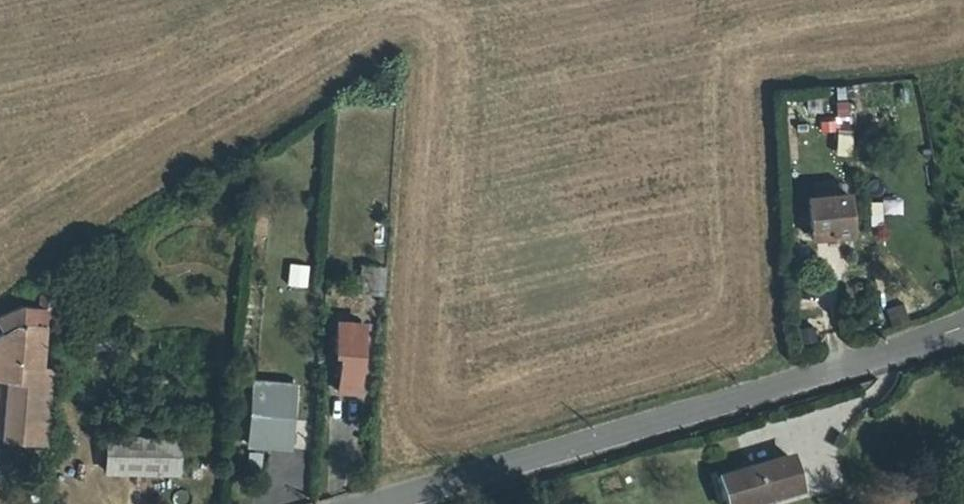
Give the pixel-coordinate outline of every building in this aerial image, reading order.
[(871,226),(885,225),(884,198),(870,199),(871,226)] [(845,200),(805,202),(808,240),(849,237),(845,200)] [(308,290),(310,265),(289,263),(287,288),(308,290)] [(384,266),(365,265),(363,293),(383,294),(384,266)] [(60,277),(40,290),(37,300),(28,297),(4,312),(13,325),(0,334),(0,372),(5,373),(22,375),(20,433),(47,436),(60,277)] [(891,325),(908,318),(901,302),(885,309),(891,325)] [(345,323),(337,388),(357,390),(365,324),(345,323)] [(5,373),(0,428),(0,432),(20,433),(22,375),(5,373)] [(254,395),(251,434),(294,437),(298,399),(254,395)] [(294,437),(251,434),(250,446),(294,451),(294,437)] [(105,435),(104,468),(175,468),(175,436),(105,435)] [(797,486),(789,458),(720,478),(728,503),(763,503),(769,502),(767,495),(797,486)] [(797,486),(767,495),(769,502),(770,503),(776,503),(801,497),(797,486)]
